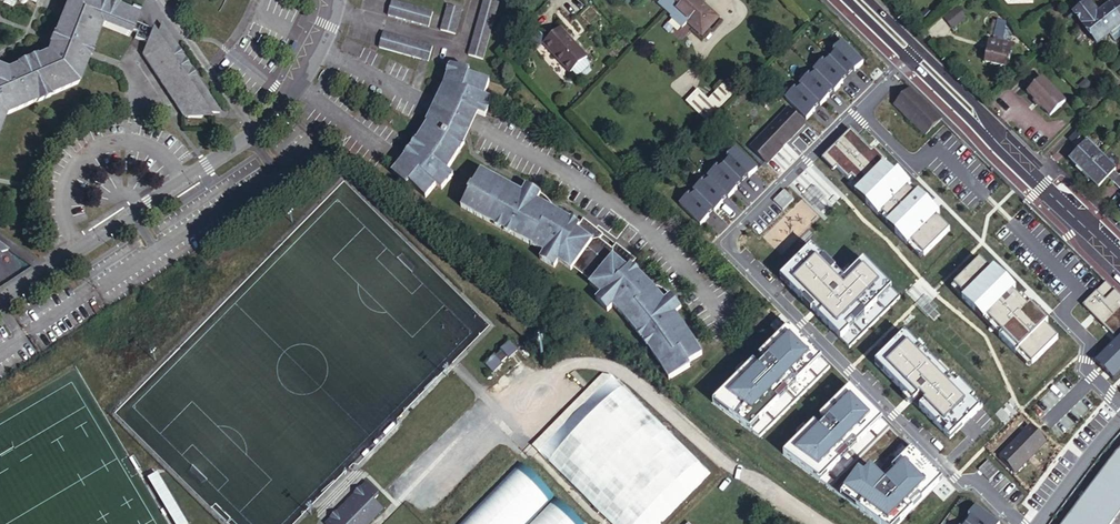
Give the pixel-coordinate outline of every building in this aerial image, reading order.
[(8,116),(82,84),(92,57),(94,53),(95,50),(104,25),(131,35),(134,29),(137,22),(140,14),(103,0),(69,0),(54,39),(47,56),(10,72),(0,68),(0,138),(8,116)] [(497,0),(487,0),(470,55),(483,58),(501,1),(497,0)] [(669,4),(678,13),(691,0),(673,0),(669,4)] [(698,0),(691,0),(678,13),(710,44),(726,27),(701,3),(698,0)] [(1074,11),(1097,41),(1108,32),(1119,23),(1119,16),(1108,2),(1098,9),(1091,0),(1090,0),(1087,2),(1084,4),(1080,7),(1074,11)] [(1108,2),(1119,16),(1119,0),(1111,0),(1108,2)] [(433,14),(392,1),(387,17),(428,29),(433,14)] [(958,5),(945,16),(954,27),(968,15),(958,5)] [(463,10),(449,6),(441,32),(454,37),(463,10)] [(1009,18),(1001,16),(1000,18),(999,22),(1007,24),(1009,18)] [(146,26),(137,22),(134,29),(140,31),(137,38),(142,39),(149,42),(154,28),(146,26)] [(1007,24),(999,22),(997,28),(996,32),(995,34),(996,34),(1003,36),(1007,24)] [(172,35),(164,23),(159,36),(154,28),(149,42),(144,53),(172,35)] [(1108,32),(1115,40),(1119,35),(1119,23),(1108,32)] [(1011,25),(1007,24),(1003,36),(1005,37),(1003,41),(1011,43),(1014,33),(1011,25)] [(591,56),(577,42),(573,37),(562,28),(545,43),(575,73),(591,56)] [(382,34),(378,46),(377,49),(430,60),(436,47),(382,34)] [(222,112),(172,35),(144,53),(187,117),(205,118),(205,111),(210,111),(222,112)] [(995,38),(991,37),(985,58),(1007,64),(1013,43),(1011,43),(1003,41),(995,38)] [(1045,38),(1039,45),(1050,56),(1053,54),(1050,51),(1052,49),(1052,46),(1045,38)] [(834,51),(828,57),(846,75),(852,69),(853,70),(862,62),(840,41),(832,49),(834,51)] [(846,75),(828,57),(823,63),(820,60),(812,69),(814,71),(832,89),(833,90),(842,82),(840,80),(846,75)] [(452,77),(485,89),(487,82),(487,81),(467,76),(468,73),(451,67),(449,76),(452,77)] [(832,89),(814,71),(809,77),(806,74),(798,83),(800,85),(818,103),(819,104),(828,96),(826,94),(832,89)] [(1041,72),(1025,87),(1048,111),(1064,96),(1041,72)] [(485,89),(452,77),(451,80),(448,80),(448,82),(447,87),(446,90),(447,91),(447,94),(447,95),(446,98),(447,99),(448,101),(449,102),(451,103),(453,104),(456,105),(455,107),(475,115),(483,119),(489,101),(481,99),(485,89)] [(818,103),(800,85),(795,91),(793,88),(784,97),(805,118),(814,110),(812,108),(818,103)] [(425,125),(426,125),(463,145),(473,122),(475,115),(455,107),(456,105),(453,104),(451,103),(449,102),(448,101),(447,99),(446,98),(447,95),(447,94),(447,91),(446,90),(447,87),(444,92),(437,104),(425,125)] [(721,98),(710,87),(698,98),(710,109),(721,98)] [(941,119),(909,88),(893,104),(905,116),(925,135),(940,119),(941,119)] [(804,124),(788,108),(750,147),(766,162),(785,143),(788,140),(804,124)] [(463,145),(426,125),(413,149),(393,174),(406,190),(411,183),(426,200),(436,187),(442,192),(454,177),(447,174),(463,145)] [(1078,126),(1068,137),(1074,143),(1081,137),(1085,133),(1078,126)] [(850,127),(823,154),(824,155),(835,166),(847,178),(850,175),(860,185),(857,188),(868,199),(865,202),(864,203),(877,215),(877,214),(879,212),(896,229),(894,231),(893,232),(906,244),(906,243),(910,240),(923,254),(924,254),(950,228),(936,214),(939,211),(933,206),(923,197),(920,199),(906,185),(909,182),(910,182),(897,169),(894,172),(883,161),(886,159),(873,146),(871,148),(869,147),(850,127)] [(1081,137),(1074,143),(1079,147),(1085,141),(1081,137)] [(1074,166),(1081,173),(1101,153),(1087,139),(1085,141),(1079,147),(1069,156),(1077,164),(1074,166)] [(729,158),(723,164),(741,181),(746,176),(748,177),(756,168),(735,147),(726,156),(729,158)] [(1081,173),(1088,179),(1090,177),(1098,185),(1108,175),(1115,169),(1116,167),(1101,153),(1081,173)] [(741,181),(723,164),(717,169),(715,167),(707,175),(709,178),(727,195),(726,195),(728,197),(736,188),(735,187),(741,181)] [(1108,175),(1114,180),(1119,174),(1115,169),(1108,175)] [(596,245),(602,239),(601,239),(604,235),(602,233),(598,231),(593,229),(588,227),(583,225),(581,224),(580,226),(552,209),(553,206),(552,204),(548,200),(545,198),(542,196),(540,194),(537,193),(535,193),(532,192),(530,191),(527,191),(524,191),(523,194),(479,172),(472,187),(471,186),(467,194),(469,194),(461,210),(517,238),(527,243),(545,253),(542,260),(557,269),(560,262),(572,269),(596,245)] [(727,195),(709,178),(704,183),(701,181),(693,190),(695,192),(713,209),(714,211),(723,202),(721,201),(726,195),(727,195)] [(713,209),(695,192),(690,197),(687,195),(679,203),(700,225),(709,216),(707,215),(713,209)] [(602,233),(604,235),(605,234),(585,219),(581,224),(583,225),(588,227),(593,229),(598,231),(602,233)] [(614,249),(602,239),(596,245),(572,269),(573,271),(575,268),(594,282),(592,285),(603,295),(599,299),(610,312),(616,306),(635,326),(644,336),(647,339),(657,355),(674,378),(695,364),(693,361),(706,353),(697,337),(678,313),(681,310),(681,307),(679,305),(678,302),(676,298),(674,295),(670,291),(667,289),(665,288),(662,287),(659,286),(656,289),(632,265),(633,264),(633,263),(631,261),(629,257),(626,253),(622,249),(619,247),(617,245),(614,249)] [(0,243),(0,255),(12,252),(0,243)] [(633,263),(633,264),(637,259),(617,244),(617,245),(619,247),(622,249),(626,253),(629,257),(631,261),(633,263)] [(900,296),(860,256),(840,275),(811,246),(780,277),(795,293),(814,312),(816,313),(837,334),(849,346),(900,296)] [(1008,287),(1002,281),(1006,277),(993,264),(990,267),(979,256),(952,282),(953,283),(963,294),(961,297),(973,309),(976,306),(1001,331),(998,334),(997,335),(1015,352),(1015,351),(1018,348),(1031,361),(1032,362),(1058,335),(1045,322),(1047,320),(1023,295),(1020,293),(1017,296),(1008,287)] [(1113,379),(1119,373),(1119,297),(1105,282),(1081,306),(1116,340),(1095,362),(1113,379)] [(681,310),(685,307),(678,299),(674,295),(676,298),(678,302),(679,305),(681,307),(681,310)] [(911,398),(949,436),(972,413),(982,403),(906,328),(874,361),(908,396),(911,398)] [(814,350),(799,335),(796,338),(789,331),(773,347),(772,346),(770,344),(713,402),(760,436),(830,366),(814,350)] [(495,350),(486,358),(494,367),(503,359),(502,357),(508,352),(510,353),(519,345),(511,336),(502,344),(503,345),(497,351),(495,350)] [(533,442),(538,447),(612,373),(608,368),(533,442)] [(538,447),(616,523),(658,523),(711,471),(612,373),(538,447)] [(920,500),(919,498),(918,497),(940,475),(909,444),(878,414),(860,396),(857,399),(850,392),(834,408),(833,407),(831,405),(784,453),(883,523),(896,523),(920,500)] [(1030,424),(999,455),(1015,471),(1045,439),(1030,424)] [(1119,510),(1119,452),(1104,469),(1063,523),(1110,523),(1119,510)] [(520,458),(454,523),(587,523),(520,458)] [(158,472),(150,476),(149,477),(177,523),(189,523),(158,472)] [(365,479),(360,485),(358,483),(355,487),(351,490),(353,492),(345,499),(335,509),(334,508),(331,511),(328,514),(329,516),(326,519),(324,521),(327,523),(361,523),(373,513),(374,513),(381,506),(373,498),(379,492),(365,479)] [(966,522),(969,523),(998,523),(1000,521),(975,503),(968,513),(971,515),(966,522)]
